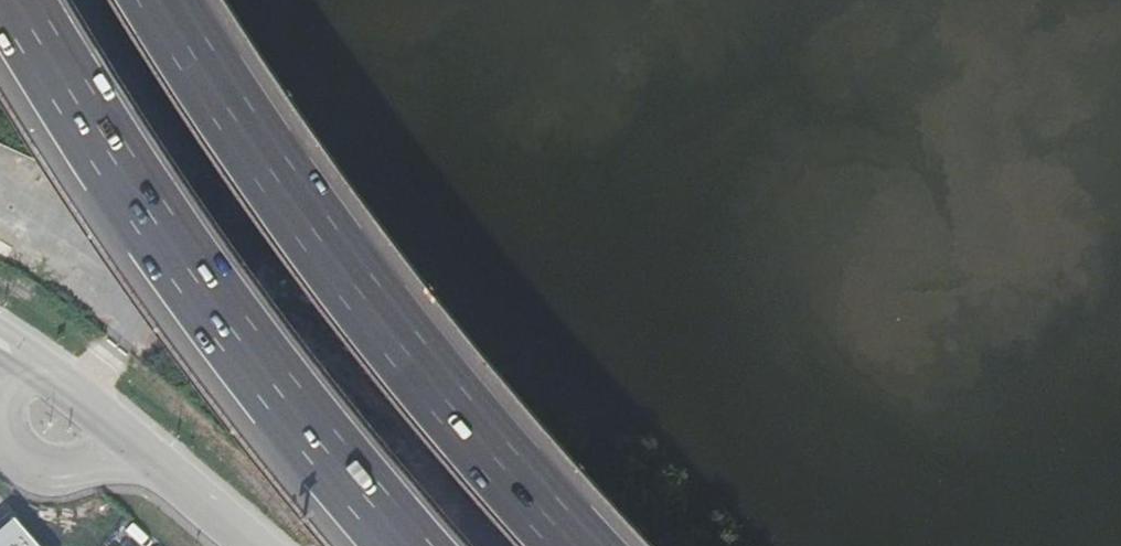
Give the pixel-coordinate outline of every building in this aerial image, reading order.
[(23,514),(0,535),(0,545),(52,545),(23,514)]
